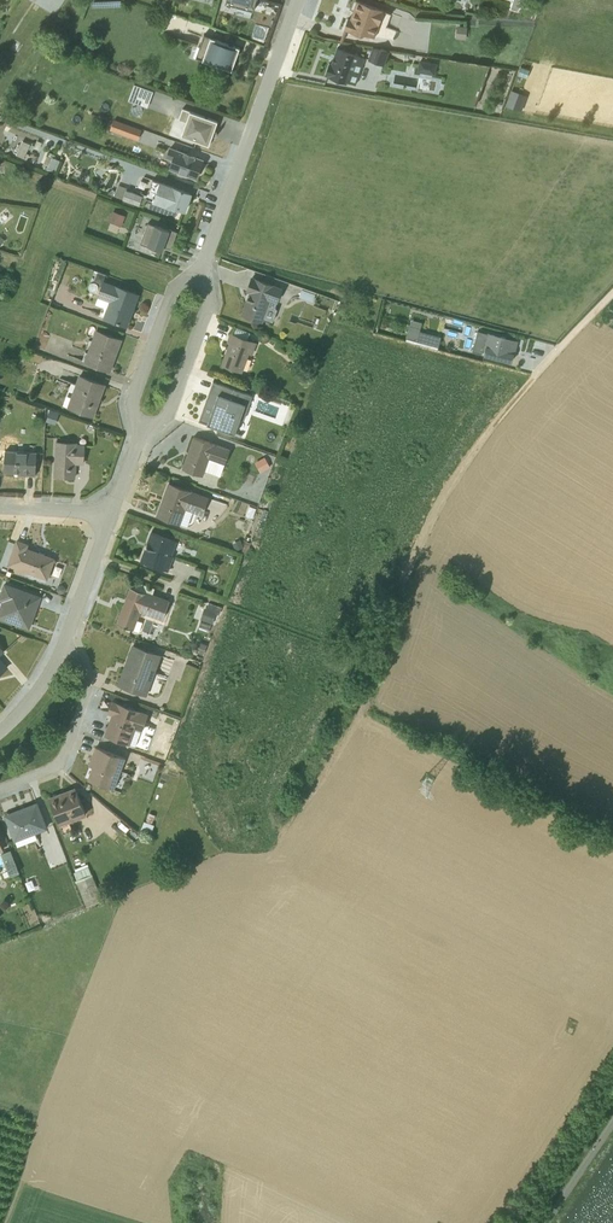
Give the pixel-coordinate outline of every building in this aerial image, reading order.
[(229,3),(253,10),(256,0),(229,0),(229,3)] [(343,29),(361,35),(365,34),(374,37),(384,10),(357,0),(356,0),(349,18),(347,17),(343,29)] [(239,47),(203,34),(195,56),(202,59),(202,60),(231,70),(239,47)] [(372,46),(367,59),(384,65),(389,50),(380,47),(379,49),(372,46)] [(329,63),(325,74),(327,75),(327,76),(346,82),(347,81),(355,84),(364,57),(337,48),(331,63),(329,63)] [(422,60),(420,70),(435,72),(437,63),(422,60)] [(417,87),(440,93),(444,77),(422,71),(417,87)] [(149,104),(153,87),(134,83),(130,100),(149,104)] [(522,109),(527,93),(512,88),(507,104),(522,109)] [(217,121),(182,108),(178,119),(186,122),(181,135),(208,145),(212,136),(215,137),(217,131),(214,130),(217,121)] [(113,118),(111,129),(139,137),(142,126),(113,118)] [(202,160),(169,147),(165,157),(171,160),(168,167),(196,178),(202,160)] [(175,207),(184,210),(190,193),(152,179),(146,196),(126,189),(126,188),(118,184),(117,185),(114,195),(122,198),(122,199),(139,205),(139,204),(142,205),(145,198),(174,209),(175,207)] [(156,210),(174,216),(176,210),(158,205),(156,210)] [(125,216),(112,211),(108,221),(121,226),(125,216)] [(147,223),(140,243),(147,246),(147,245),(162,250),(163,247),(170,249),(177,232),(155,224),(154,226),(147,223)] [(102,317),(126,326),(138,294),(103,281),(105,276),(97,273),(94,280),(101,283),(96,296),(97,297),(95,304),(106,308),(102,317)] [(250,292),(242,314),(262,321),(270,300),(277,302),(282,288),(252,277),(247,290),(250,292)] [(315,293),(301,288),(298,296),(312,301),(315,293)] [(421,322),(411,319),(406,338),(437,346),(440,336),(419,331),(421,322)] [(228,342),(220,364),(241,372),(248,354),(252,354),(256,342),(247,339),(249,332),(235,327),(232,333),(229,332),(226,341),(228,342)] [(122,339),(95,329),(83,362),(110,372),(122,339)] [(477,331),(472,351),(481,354),(482,349),(484,350),(483,354),(511,361),(517,340),(513,339),(513,340),(477,331)] [(78,374),(66,408),(93,417),(105,384),(78,374)] [(237,434),(251,395),(231,387),(230,387),(212,381),(198,420),(237,434)] [(59,413),(49,409),(45,421),(55,424),(59,413)] [(193,436),(181,468),(202,475),(204,471),(220,476),(229,449),(193,436)] [(56,442),(54,476),(74,477),(75,463),(83,463),(83,445),(76,445),(76,443),(56,442)] [(5,449),(5,450),(0,450),(0,462),(4,463),(3,471),(17,472),(18,475),(35,475),(36,451),(5,449)] [(168,482),(156,515),(180,524),(180,523),(187,525),(192,511),(202,515),(208,496),(168,482)] [(0,524),(0,529),(9,529),(7,536),(11,537),(14,525),(0,524)] [(176,540),(150,530),(139,560),(168,570),(173,556),(172,555),(176,540)] [(27,544),(17,541),(8,565),(46,578),(54,558),(26,548),(27,544)] [(129,586),(116,623),(139,631),(142,621),(137,619),(139,612),(140,611),(162,619),(169,599),(152,593),(154,587),(136,581),(134,588),(129,586)] [(18,625),(29,629),(32,619),(41,596),(3,582),(0,592),(0,601),(1,601),(0,603),(0,619),(18,625)] [(214,622),(219,604),(207,601),(202,619),(214,622)] [(161,655),(133,645),(126,664),(118,684),(146,694),(161,655)] [(111,714),(104,734),(105,735),(129,744),(135,728),(141,731),(148,712),(111,700),(107,712),(111,714)] [(88,765),(91,766),(87,779),(114,788),(125,757),(95,746),(88,765)] [(75,786),(48,797),(59,825),(60,825),(63,833),(71,829),(68,822),(86,815),(75,786)] [(37,801),(3,814),(14,841),(47,828),(37,801)] [(1,879),(19,872),(10,849),(1,852),(8,871),(0,874),(0,877),(1,879)]
